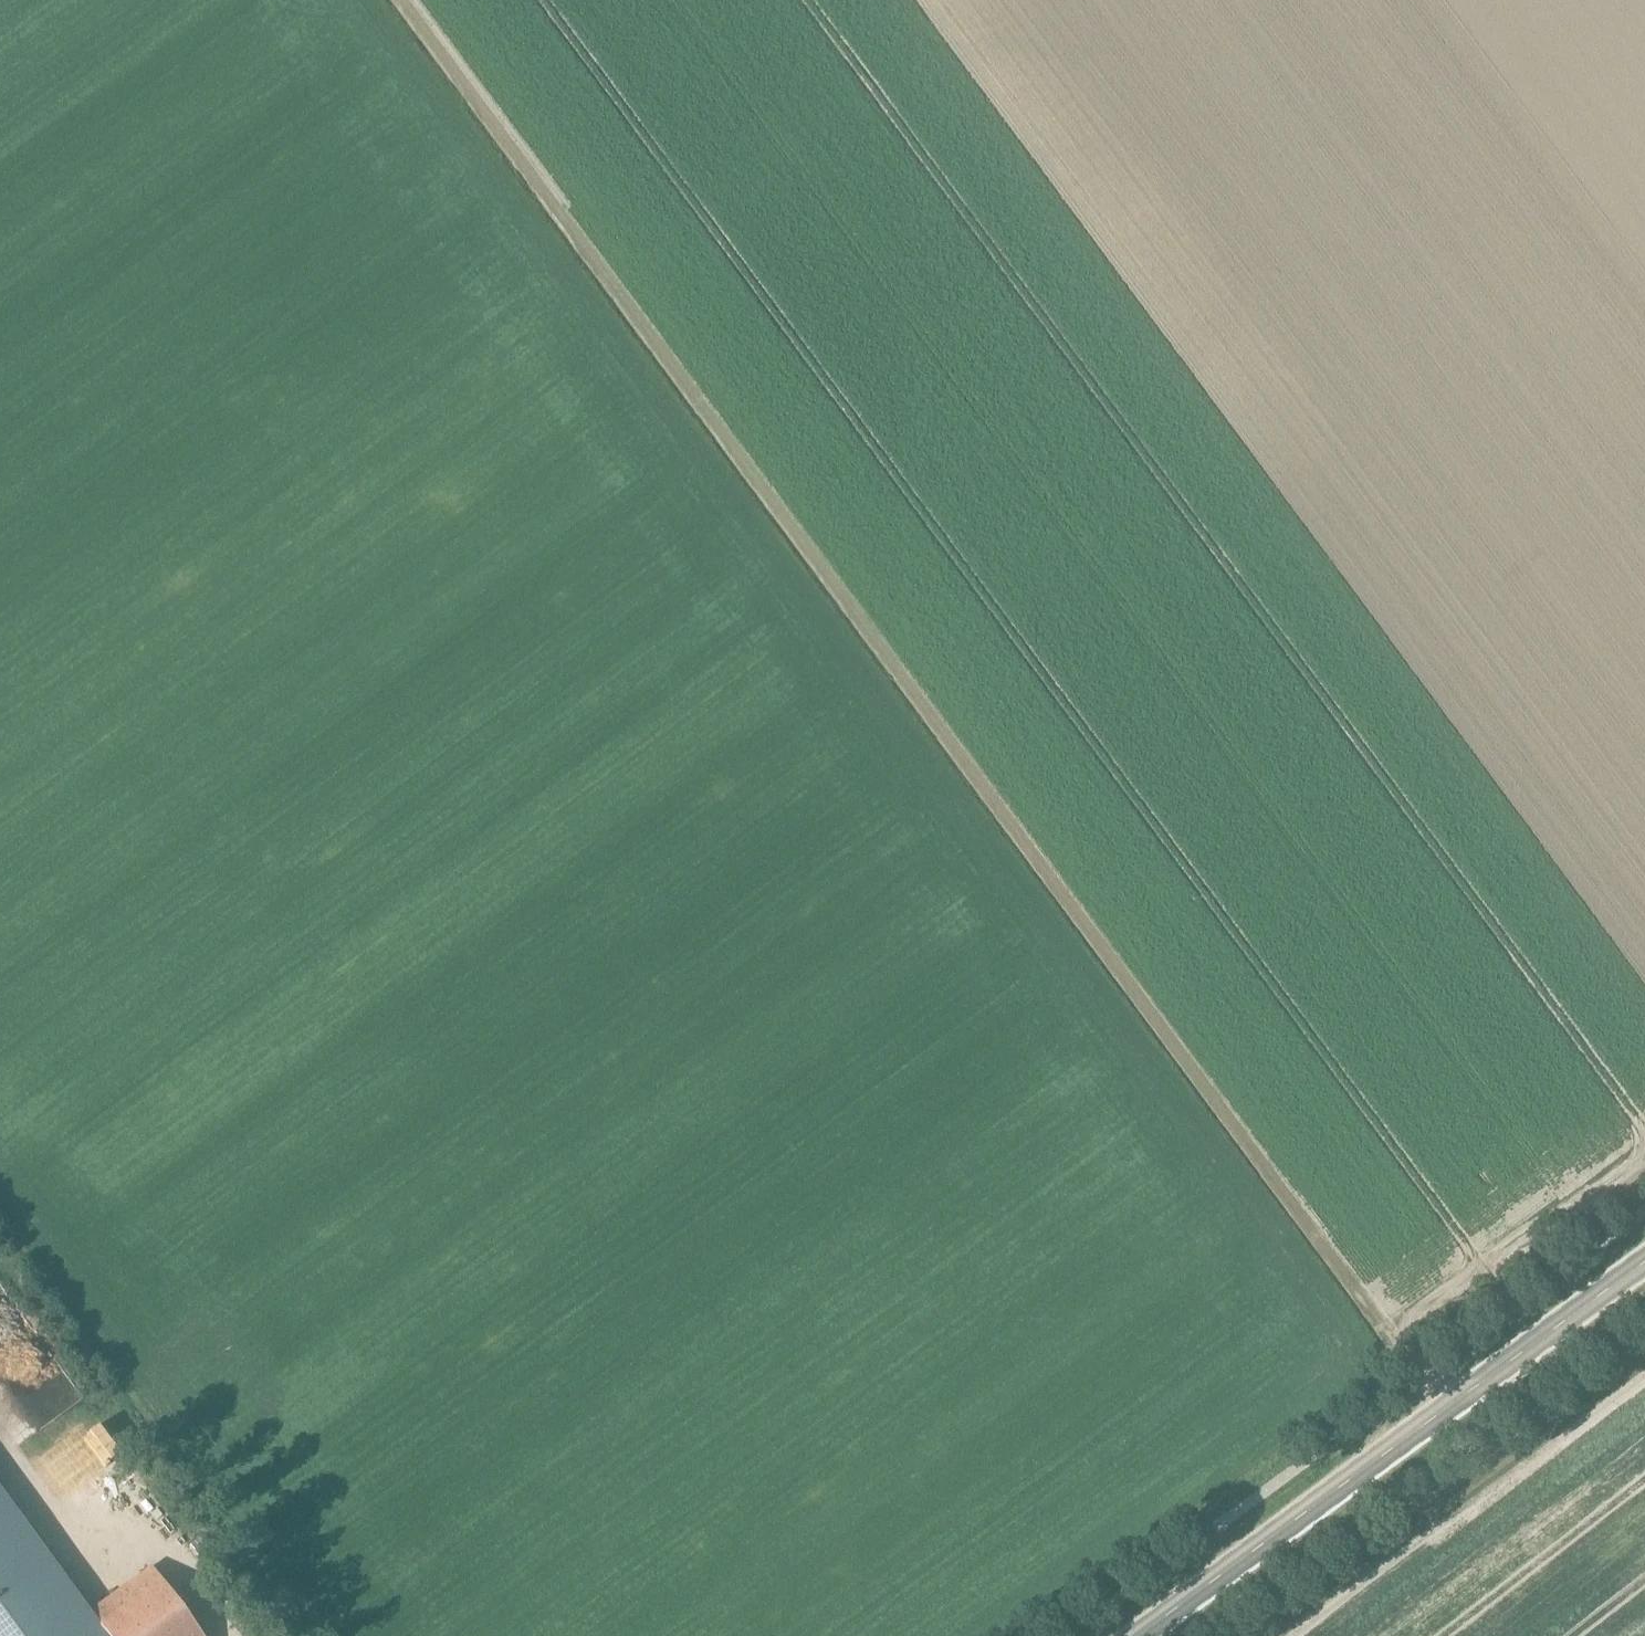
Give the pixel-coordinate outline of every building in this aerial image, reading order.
[(0,1495),(0,1635),(103,1635),(0,1495)] [(90,1613),(107,1635),(198,1635),(150,1569),(90,1613)]
